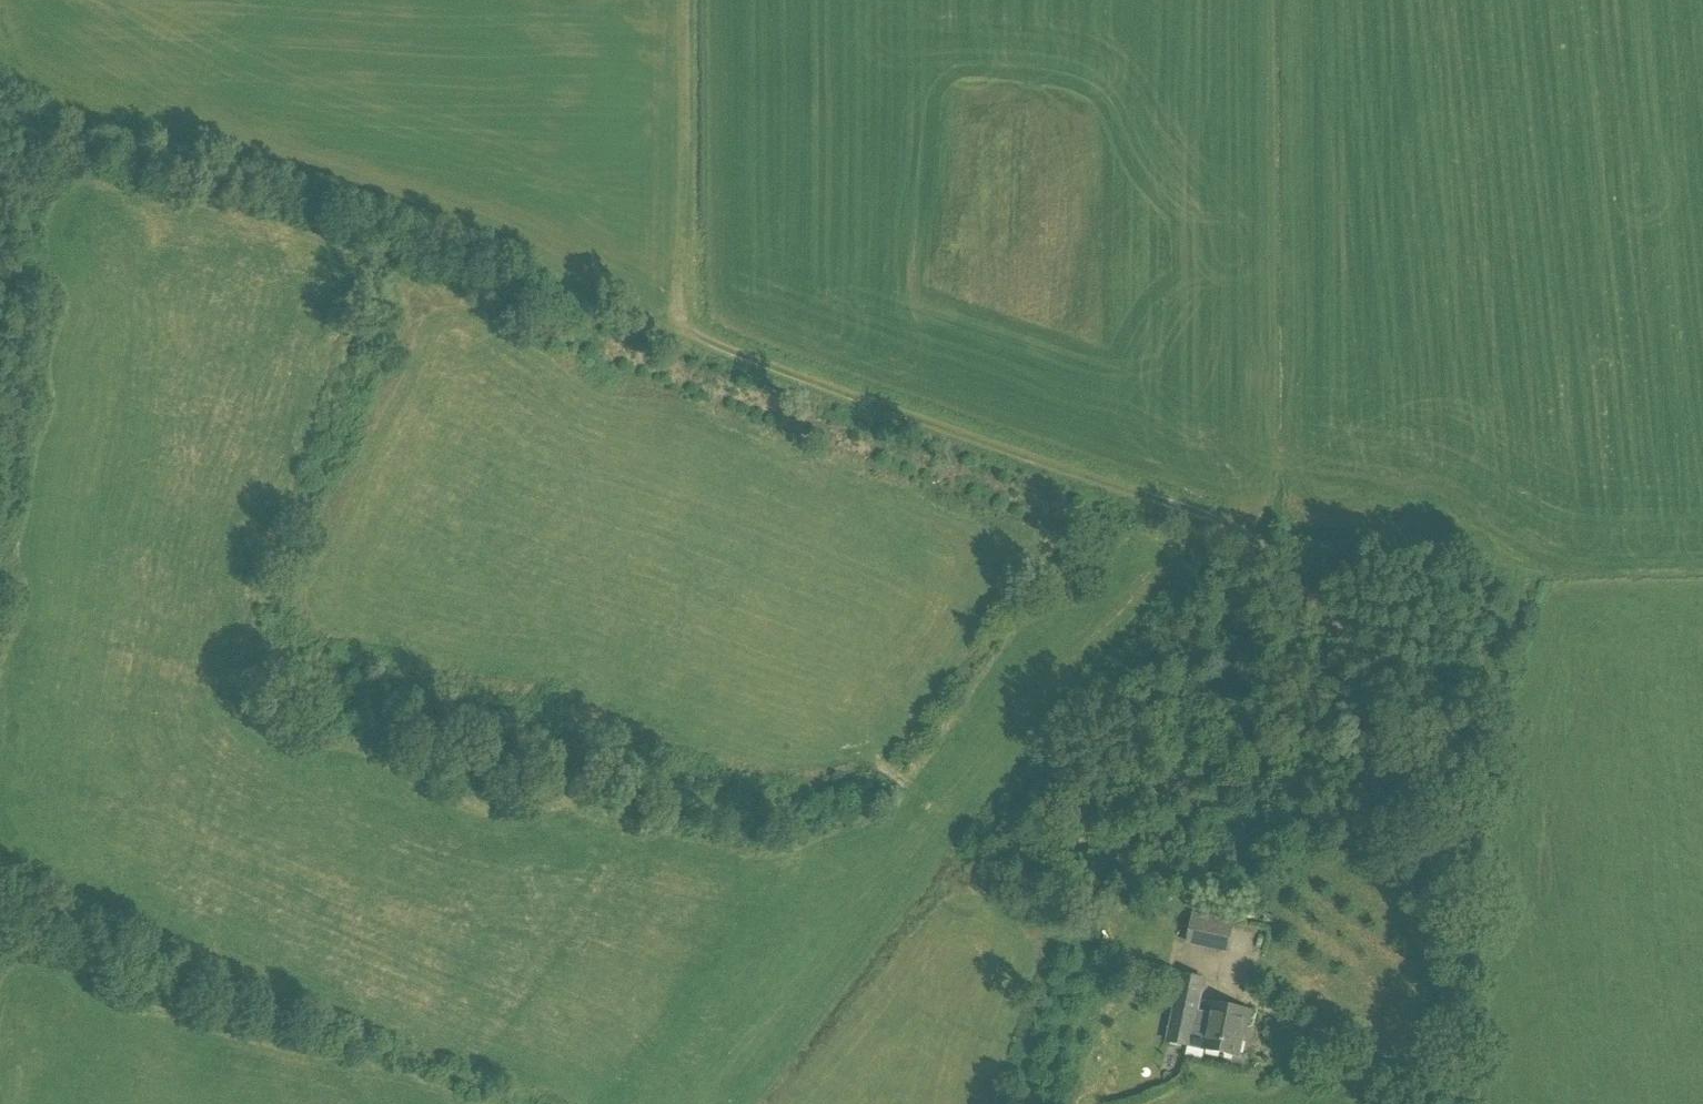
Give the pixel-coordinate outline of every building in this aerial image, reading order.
[(1229,954),(1236,919),(1193,910),(1186,945),(1229,954)] [(1211,1014),(1197,1011),(1204,981),(1179,976),(1165,1043),(1190,1048),(1195,1024),(1208,1027),(1203,1049),(1238,1057),(1244,1028),(1246,1029),(1250,1011),(1213,1003),(1211,1014)]
